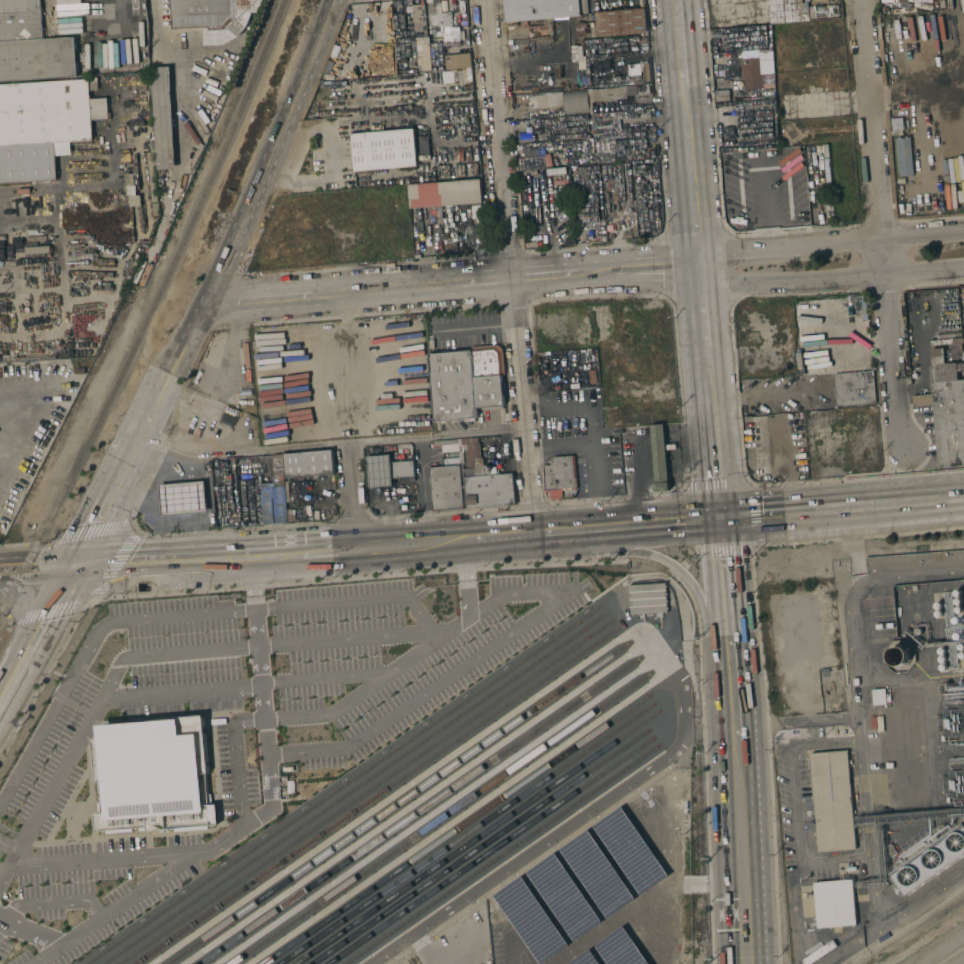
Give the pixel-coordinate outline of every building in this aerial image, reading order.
[(78,76),(0,81),(0,0),(41,0),(44,39),(75,37),(78,76)] [(173,29),(171,0),(264,0),(259,12),(253,13),(247,28),(239,37),(237,38),(222,45),(205,46),(205,35),(210,35),(210,28),(173,29)] [(506,27),(504,0),(579,0),(581,16),(552,18),(553,25),(543,25),(543,19),(518,21),(518,26),(506,27)] [(767,1),(767,0),(798,0),(800,22),(770,24),(771,25),(769,25),(767,1)] [(421,38),(415,38),(412,5),(418,5),(425,4),(427,37),(421,38)] [(645,8),(647,33),(597,37),(595,12),(645,8)] [(392,9),(395,46),(381,47),(378,10),(392,9)] [(429,24),(415,25),(416,71),(430,71),(429,24)] [(586,25),(590,25),(589,24),(593,24),(594,39),(590,39),(590,38),(587,38),(586,25)] [(448,70),(446,70),(445,56),(447,55),(470,53),(472,68),(448,70)] [(763,66),(761,66),(763,88),(744,90),(743,76),(741,76),(740,59),(762,57),(762,58),(763,66)] [(643,78),(642,63),(649,63),(650,81),(644,82),(644,79),(643,79),(644,84),(601,87),(600,81),(643,78)] [(176,169),(158,170),(152,67),(171,66),(176,169)] [(93,141),(0,147),(0,85),(89,79),(90,95),(93,141)] [(551,86),(551,84),(571,83),(571,91),(513,95),(512,81),(524,80),(525,89),(540,87),(551,86)] [(627,98),(592,102),(591,90),(626,87),(626,86),(649,84),(650,93),(627,95),(627,98)] [(729,90),(730,101),(716,102),(715,91),(729,90)] [(565,114),(563,93),(587,91),(589,112),(565,114)] [(562,93),(563,105),(530,108),(529,97),(562,93)] [(529,96),(529,103),(517,104),(516,96),(529,96)] [(650,110),(650,117),(641,118),(640,111),(650,110)] [(593,139),(591,115),(616,113),(616,115),(618,115),(621,137),(594,141),(593,139)] [(891,118),(902,117),(903,130),(892,131),(891,118)] [(734,127),(735,135),(736,135),(736,139),(723,140),(722,128),(734,127)] [(414,128),(417,166),(354,172),(351,134),(414,128)] [(532,134),(533,142),(519,143),(518,135),(532,134)] [(913,174),(898,176),(895,139),(910,137),(913,174)] [(480,180),(482,203),(411,208),(409,186),(480,180)] [(825,196),(832,196),(833,210),(826,211),(825,196)] [(632,238),(623,238),(623,232),(628,232),(627,230),(632,230),(632,238)] [(50,246),(50,247),(52,247),(52,253),(25,255),(25,247),(50,246)] [(430,354),(471,350),(471,347),(497,345),(503,349),(505,375),(501,375),(504,406),(476,408),(477,418),(436,422),(430,354)] [(957,364),(963,363),(963,371),(957,372),(958,381),(963,380),(963,467),(938,469),(932,405),(914,406),(914,403),(913,396),(931,394),(930,383),(929,366),(933,366),(932,364),(931,349),(934,349),(935,351),(943,350),(944,363),(957,362),(957,364)] [(835,394),(834,395),(833,388),(835,388),(834,373),(873,370),(876,403),(837,407),(835,394)] [(478,438),(480,458),(483,458),(484,468),(485,467),(486,466),(487,465),(488,465),(489,466),(491,467),(491,468),(491,470),(490,471),(489,472),(486,472),(484,471),(484,475),(513,473),(515,504),(467,508),(461,440),(478,438)] [(467,508),(433,511),(431,486),(429,487),(428,477),(430,477),(429,467),(459,464),(458,452),(459,452),(459,445),(461,445),(461,440),(467,508)] [(410,444),(412,446),(413,450),(412,450),(413,454),(411,455),(411,453),(399,454),(398,445),(410,444)] [(332,451),(334,474),(286,478),(284,454),(332,451)] [(259,488),(273,487),(272,477),(274,477),(272,455),(282,455),(284,482),(286,482),(288,502),(286,502),(287,523),(262,525),(259,488)] [(393,486),(369,488),(367,457),(391,455),(391,463),(413,461),(414,476),(392,478),(393,486)] [(544,492),(544,487),(545,487),(543,466),(550,465),(550,463),(554,462),(553,457),(574,455),(577,490),(562,491),(562,496),(562,497),(561,498),(559,499),(553,499),(552,499),(551,498),(550,497),(549,492),(546,492),(544,492)] [(191,514),(162,516),(159,485),(189,482),(205,481),(207,512),(191,514)] [(288,521),(287,509),(289,509),(292,509),(292,510),(295,509),(295,521),(290,521),(288,521)] [(629,585),(629,614),(667,613),(666,584),(629,585)] [(885,689),(886,704),(873,705),(872,690),(885,689)] [(942,710),(963,708),(963,736),(945,738),(945,732),(938,733),(936,716),(942,715),(942,710)] [(156,721),(156,719),(204,715),(209,773),(206,773),(209,805),(217,804),(219,825),(148,831),(147,827),(96,831),(95,814),(102,814),(99,782),(97,782),(94,740),(100,739),(99,726),(156,721)] [(847,750),(856,849),(818,852),(810,753),(847,750)] [(948,772),(963,771),(963,798),(950,799),(949,794),(943,794),(942,777),(948,777),(948,772)] [(620,807),(592,827),(640,895),(667,876),(620,807)] [(963,823),(963,824),(963,854),(905,895),(904,894),(890,874),(931,845),(963,823)] [(587,830),(559,849),(607,918),(635,899),(587,830)] [(553,853),(525,872),(573,941),(601,922),(553,853)] [(492,896),(539,963),(541,963),(568,946),(520,877),(492,896)] [(856,925),(817,928),(813,882),(852,879),(856,925)] [(594,946),(606,963),(647,963),(622,927),(594,946)] [(567,963),(598,963),(588,950),(567,963)]
